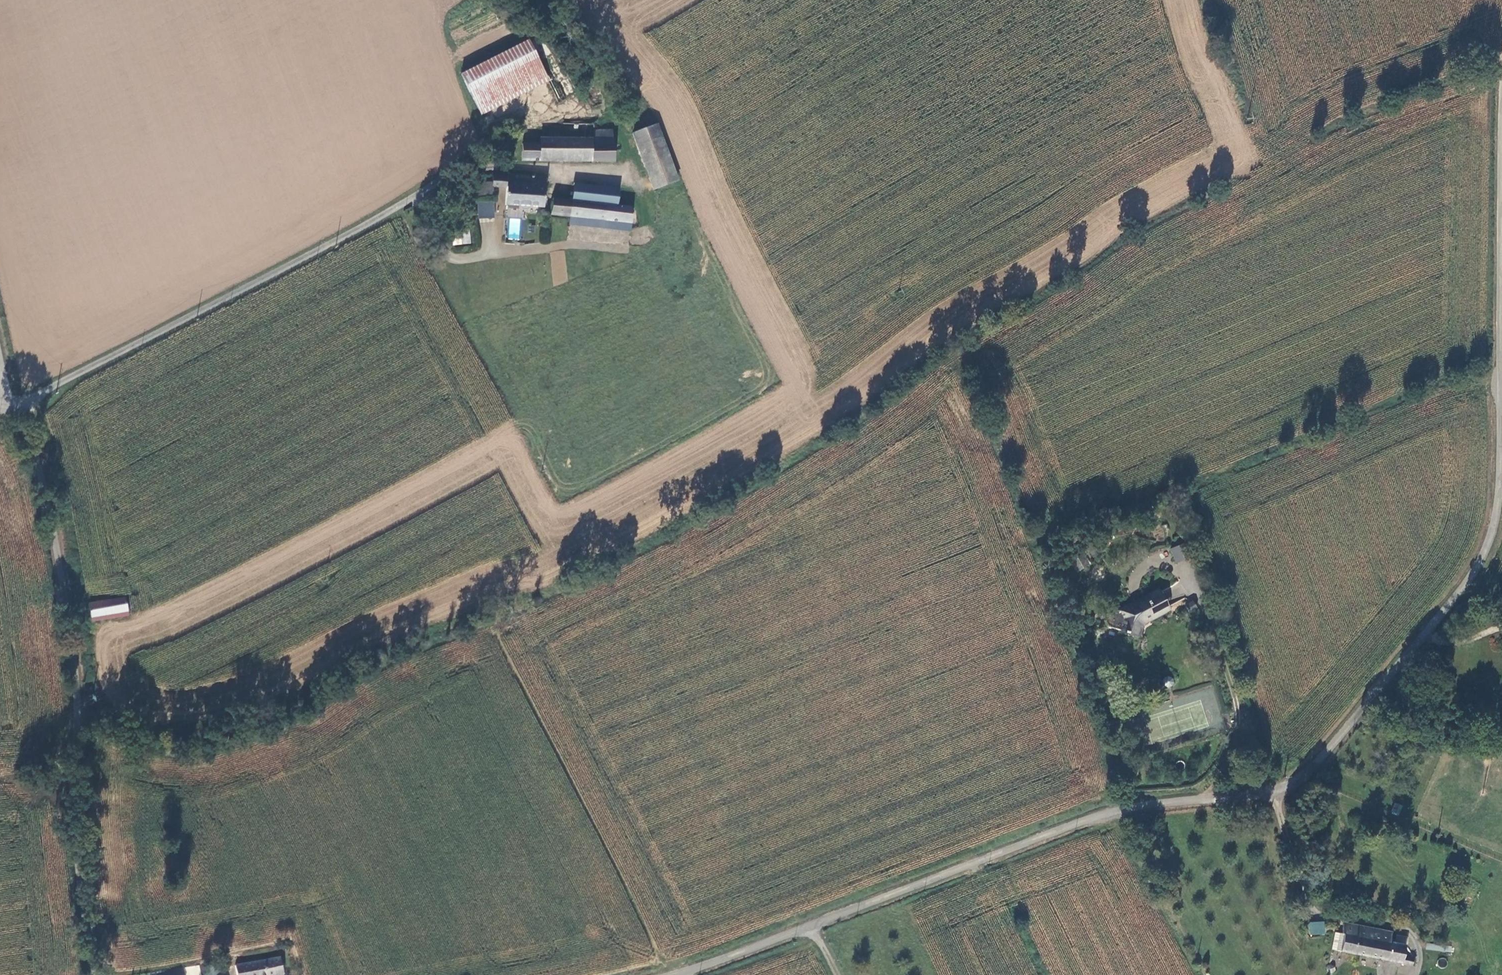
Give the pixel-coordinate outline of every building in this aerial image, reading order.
[(462,77),(482,112),(545,78),(526,42),(462,77)] [(652,154),(641,157),(653,192),(678,183),(659,125),(645,130),(652,154)] [(615,144),(614,129),(593,130),(594,141),(590,141),(589,137),(540,137),(540,142),(523,143),(523,161),(614,160),(615,144)] [(645,130),(633,133),(641,157),(652,154),(645,130)] [(493,175),(493,182),(493,185),(508,186),(506,205),(542,207),(544,175),(508,172),(507,176),(495,175),(493,175)] [(492,195),(493,185),(493,182),(446,187),(446,198),(458,197),(458,194),(492,195)] [(573,201),(616,205),(618,189),(574,185),(573,201)] [(458,197),(446,198),(447,244),(469,242),(466,197),(458,198),(458,197)] [(626,221),(627,206),(616,205),(573,201),(554,199),(553,215),(572,216),(626,221)] [(495,201),(477,201),(477,218),(494,218),(495,201)] [(625,230),(626,221),(572,216),(572,225),(625,230)] [(1189,548),(1175,554),(1181,568),(1195,562),(1189,548)] [(1086,553),(1074,556),(1077,569),(1089,566),(1086,553)] [(1158,591),(1125,608),(1119,606),(1114,615),(1108,613),(1106,619),(1107,626),(1120,632),(1132,639),(1140,623),(1150,618),(1151,620),(1167,612),(1158,591)] [(91,620),(128,614),(125,598),(88,603),(91,620)] [(1309,935),(1325,934),(1325,921),(1309,922),(1309,935)] [(1394,930),(1345,921),(1342,932),(1343,932),(1340,947),(1340,952),(1401,963),(1405,945),(1391,941),(1394,930)] [(1342,932),(1335,930),(1331,945),(1340,947),(1343,932),(1342,932)] [(241,963),(244,974),(274,974),(284,973),(281,955),(241,963)] [(1333,962),(1330,962),(1326,962),(1324,965),(1324,968),(1325,971),(1328,973),(1331,973),(1334,971),(1335,968),(1335,965),(1333,962)]
